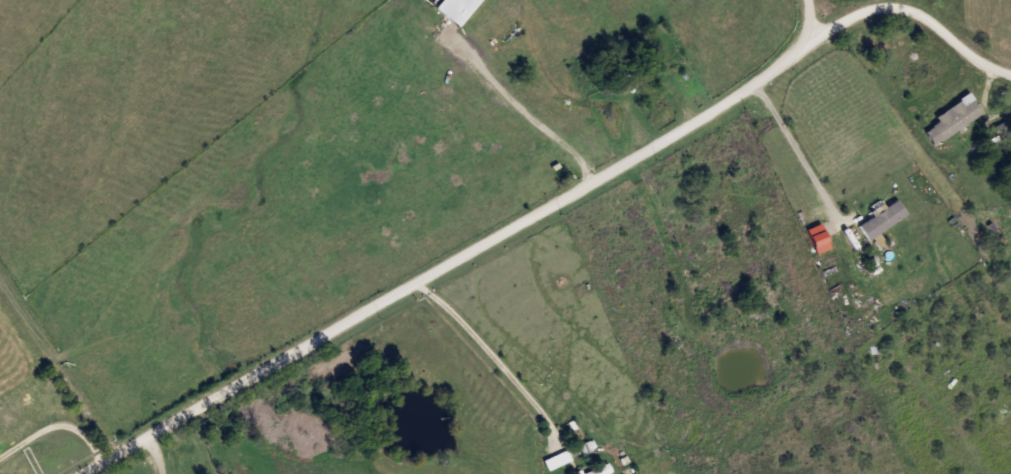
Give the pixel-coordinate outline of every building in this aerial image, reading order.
[(960,99),(963,103),(971,97),(981,111),(933,145),(923,131),(937,121),(935,117),(960,99)] [(858,226),(895,198),(906,212),(869,240),(858,226)] [(610,472),(605,473),(582,473),(606,463),(610,472)]
